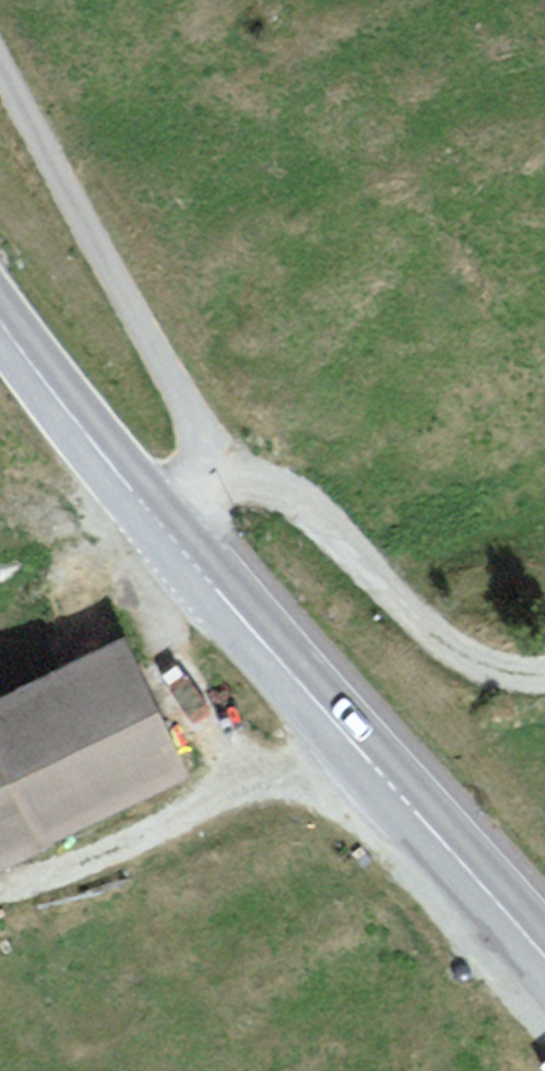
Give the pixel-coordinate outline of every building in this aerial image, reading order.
[(122,654),(0,713),(0,864),(182,776),(149,708),(122,654)]
